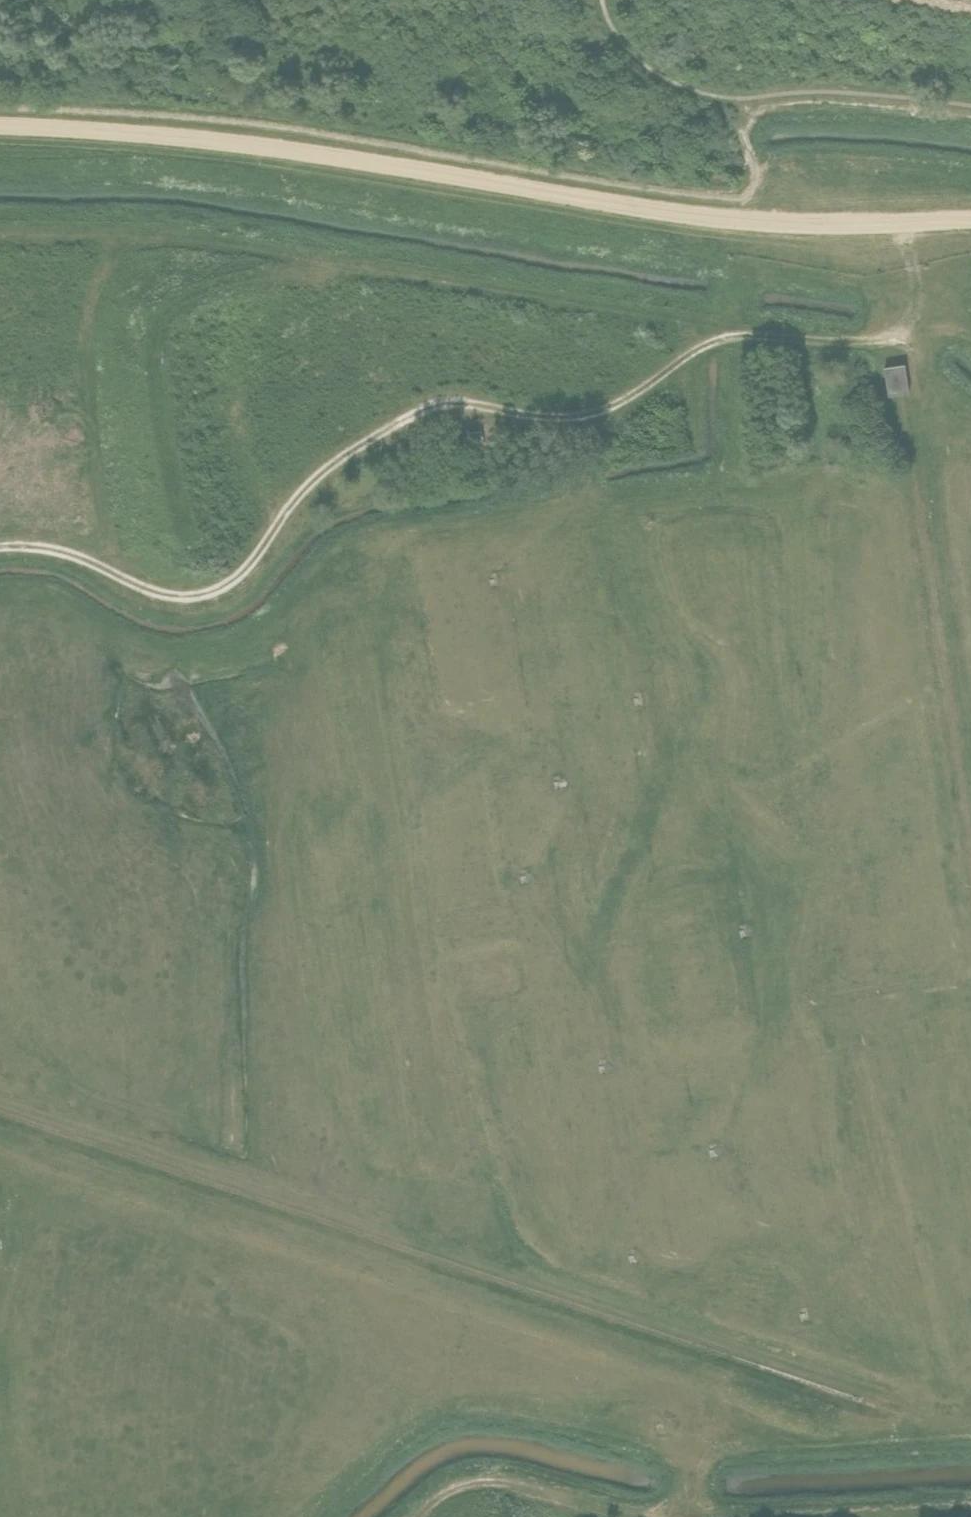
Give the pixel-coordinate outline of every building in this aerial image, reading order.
[(888,395),(908,391),(904,364),(884,367),(888,395)] [(471,444),(483,442),(481,430),(469,432),(471,444)]
